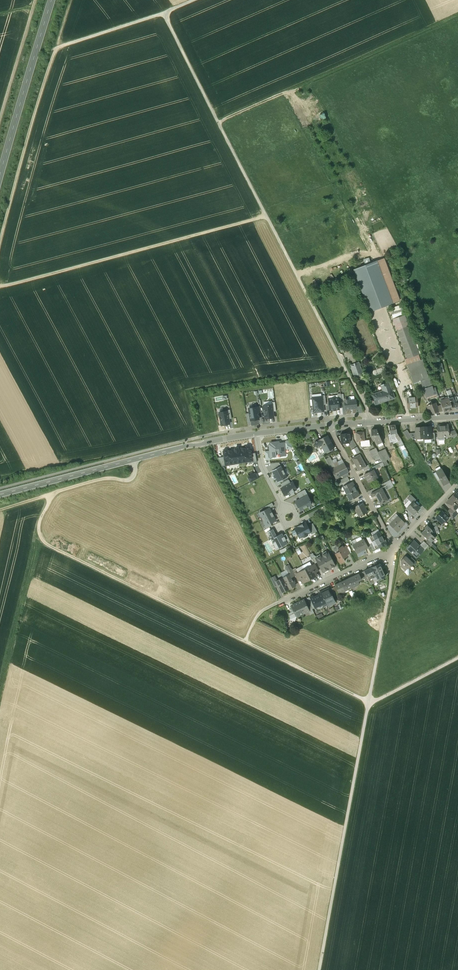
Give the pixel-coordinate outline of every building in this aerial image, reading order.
[(377,261),(353,269),(369,312),(393,303),(377,261)] [(391,307),(393,318),(404,315),(402,309),(403,309),(402,304),(391,307)] [(419,355),(408,327),(401,329),(400,326),(396,328),(407,359),(419,355)] [(428,378),(421,360),(407,365),(416,392),(421,391),(427,406),(432,404),(430,398),(438,396),(434,385),(433,386),(430,378),(428,378)] [(359,362),(351,365),(355,378),(361,375),(359,368),(361,367),(359,362)] [(377,393),(372,395),(375,404),(383,402),(383,401),(394,397),(391,387),(389,382),(381,384),(381,385),(382,385),(385,392),(378,394),(377,393)] [(416,396),(411,397),(410,391),(407,392),(407,397),(408,408),(417,408),(416,396)] [(322,397),(312,398),(314,412),(324,411),(323,405),(322,397)] [(452,397),(451,398),(449,398),(451,404),(453,411),(457,410),(457,408),(456,403),(454,403),(452,397)] [(338,398),(328,399),(329,410),(339,409),(339,403),(338,398)] [(349,399),(345,400),(346,409),(356,408),(355,400),(349,401),(349,399)] [(453,411),(449,399),(445,400),(446,404),(448,411),(453,411)] [(432,404),(427,406),(430,414),(443,411),(441,406),(436,407),(435,403),(432,404)] [(272,404),(263,406),(265,419),(274,418),(273,411),(272,404)] [(260,406),(249,408),(249,413),(250,421),(259,420),(258,413),(261,413),(260,406)] [(227,411),(219,413),(221,425),(230,424),(229,419),(227,411)] [(395,425),(389,425),(390,434),(394,434),(395,437),(397,440),(398,441),(401,439),(397,433),(395,425)] [(447,425),(437,425),(438,436),(444,436),(444,437),(448,437),(447,425)] [(431,427),(423,427),(423,428),(424,438),(432,438),(431,433),(431,427)] [(423,428),(415,428),(415,433),(416,438),(424,438),(423,428)] [(376,429),(371,430),(371,433),(372,433),(372,436),(373,436),(373,437),(374,437),(377,443),(382,441),(378,433),(376,429)] [(364,432),(356,433),(357,440),(357,441),(361,441),(361,448),(370,447),(369,440),(364,440),(364,432)] [(350,433),(340,434),(341,443),(349,442),(349,439),(350,439),(350,433)] [(390,434),(388,435),(390,442),(397,440),(395,437),(394,434),(390,434)] [(330,440),(327,436),(318,440),(319,441),(320,440),(322,444),(321,445),(325,453),(333,448),(329,440),(330,440)] [(284,446),(285,449),(293,449),(289,441),(286,441),(283,443),(283,447),(284,446)] [(270,451),(271,457),(276,457),(275,453),(280,453),(280,456),(285,455),(285,449),(284,446),(283,447),(283,443),(279,443),(278,442),(270,443),(271,444),(269,445),(270,451)] [(246,448),(227,451),(226,450),(224,450),(223,452),(224,457),(226,465),(252,461),(251,454),(250,447),(248,446),(246,446),(245,448),(246,448)] [(376,448),(369,451),(373,459),(380,456),(378,452),(376,448)] [(383,450),(378,452),(380,456),(382,462),(386,460),(385,457),(386,456),(383,450)] [(364,463),(359,455),(352,459),(354,464),(356,468),(357,467),(358,471),(362,468),(366,466),(364,462),(364,463)] [(333,464),(330,457),(326,459),(331,468),(338,465),(337,462),(333,464)] [(349,472),(344,462),(338,465),(331,468),(336,479),(342,476),(347,473),(349,472)] [(273,470),(271,471),(273,475),(275,479),(275,478),(278,482),(287,477),(281,466),(273,470)] [(442,469),(436,472),(440,479),(443,485),(449,482),(442,469)] [(373,470),(365,474),(369,482),(377,478),(375,474),(376,474),(373,470)] [(252,471),(248,474),(249,476),(247,477),(250,482),(258,478),(255,473),(253,473),(252,471)] [(343,478),(340,480),(343,487),(345,486),(350,483),(347,476),(343,478)] [(290,483),(282,487),(281,488),(284,496),(290,493),(294,492),(294,491),(296,490),(292,482),(290,483)] [(359,496),(352,482),(350,483),(345,486),(347,490),(345,491),(350,500),(359,496)] [(388,500),(382,488),(371,494),(373,497),(376,495),(381,504),(388,500)] [(308,495),(305,489),(297,494),(300,499),(307,495),(308,495)] [(310,501),(307,495),(300,499),(295,501),(296,503),(295,504),(297,507),(299,507),(300,510),(311,505),(310,501)] [(416,500),(411,495),(407,499),(412,503),(413,502),(413,503),(416,500)] [(453,495),(453,496),(451,499),(450,500),(448,500),(447,501),(447,503),(452,508),(455,511),(457,507),(457,499),(453,495)] [(412,503),(407,508),(413,514),(415,513),(419,508),(413,503),(413,502),(412,503)] [(356,506),(354,507),(357,513),(359,512),(360,515),(366,512),(362,503),(356,506)] [(262,519),(273,514),(272,512),(271,512),(269,508),(267,509),(259,513),(262,519)] [(455,511),(452,508),(448,511),(449,512),(452,520),(457,513),(455,511)] [(444,514),(442,512),(438,515),(436,517),(436,518),(441,523),(444,521),(445,522),(448,518),(447,516),(448,515),(445,513),(444,514)] [(274,516),(273,514),(262,519),(265,525),(270,523),(276,520),(273,516),(274,516)] [(405,523),(398,516),(390,525),(398,532),(400,529),(400,528),(405,523)] [(307,526),(305,522),(294,528),(299,538),(303,536),(304,537),(307,535),(307,534),(310,532),(307,526)] [(310,532),(311,534),(317,531),(313,523),(307,526),(310,532)] [(432,530),(427,525),(425,528),(425,529),(421,533),(428,540),(431,542),(435,538),(431,534),(433,532),(431,530),(432,530)] [(283,535),(282,533),(276,536),(273,529),(267,532),(273,543),(272,543),(275,549),(276,549),(287,544),(287,543),(283,535)] [(379,532),(370,537),(372,541),(375,540),(379,547),(379,548),(386,544),(384,542),(385,541),(384,539),(383,539),(379,532)] [(361,541),(353,545),(356,553),(363,549),(364,550),(368,548),(364,541),(362,542),(361,541)] [(419,546),(413,541),(406,548),(415,556),(418,552),(420,554),(423,550),(419,546)] [(429,546),(424,541),(419,546),(423,550),(424,551),(429,546)] [(342,546),(338,549),(340,552),(335,554),(340,563),(345,561),(343,558),(347,556),(347,555),(343,547),(342,546)] [(335,566),(328,552),(322,555),(329,569),(335,566)] [(322,555),(315,558),(323,572),(329,569),(322,555)] [(410,560),(406,556),(405,556),(401,561),(401,562),(402,563),(401,565),(401,566),(405,570),(406,570),(412,564),(413,563),(410,560)] [(379,564),(364,571),(370,583),(385,576),(379,564)] [(311,566),(305,569),(310,579),(317,575),(315,572),(311,566)] [(291,568),(287,570),(289,575),(291,574),(292,577),(295,575),(293,573),(294,573),(291,568)] [(298,573),(301,579),(303,583),(310,579),(305,569),(298,573)] [(359,573),(348,579),(352,587),(359,584),(358,581),(362,579),(359,573)] [(289,575),(283,578),(289,589),(295,585),(292,579),(292,577),(291,574),(289,575)] [(277,581),(276,581),(278,585),(282,592),(289,589),(283,578),(277,581)] [(348,579),(335,585),(335,587),(339,594),(352,587),(348,579)] [(329,588),(319,593),(320,595),(314,598),(313,595),(309,597),(315,608),(326,603),(327,606),(335,602),(329,590),(329,588)] [(307,607),(304,600),(297,602),(303,613),(308,611),(309,610),(307,607)] [(303,613),(297,602),(291,606),(293,611),(295,613),(289,616),(290,617),(290,619),(295,621),(296,617),(303,613)]
